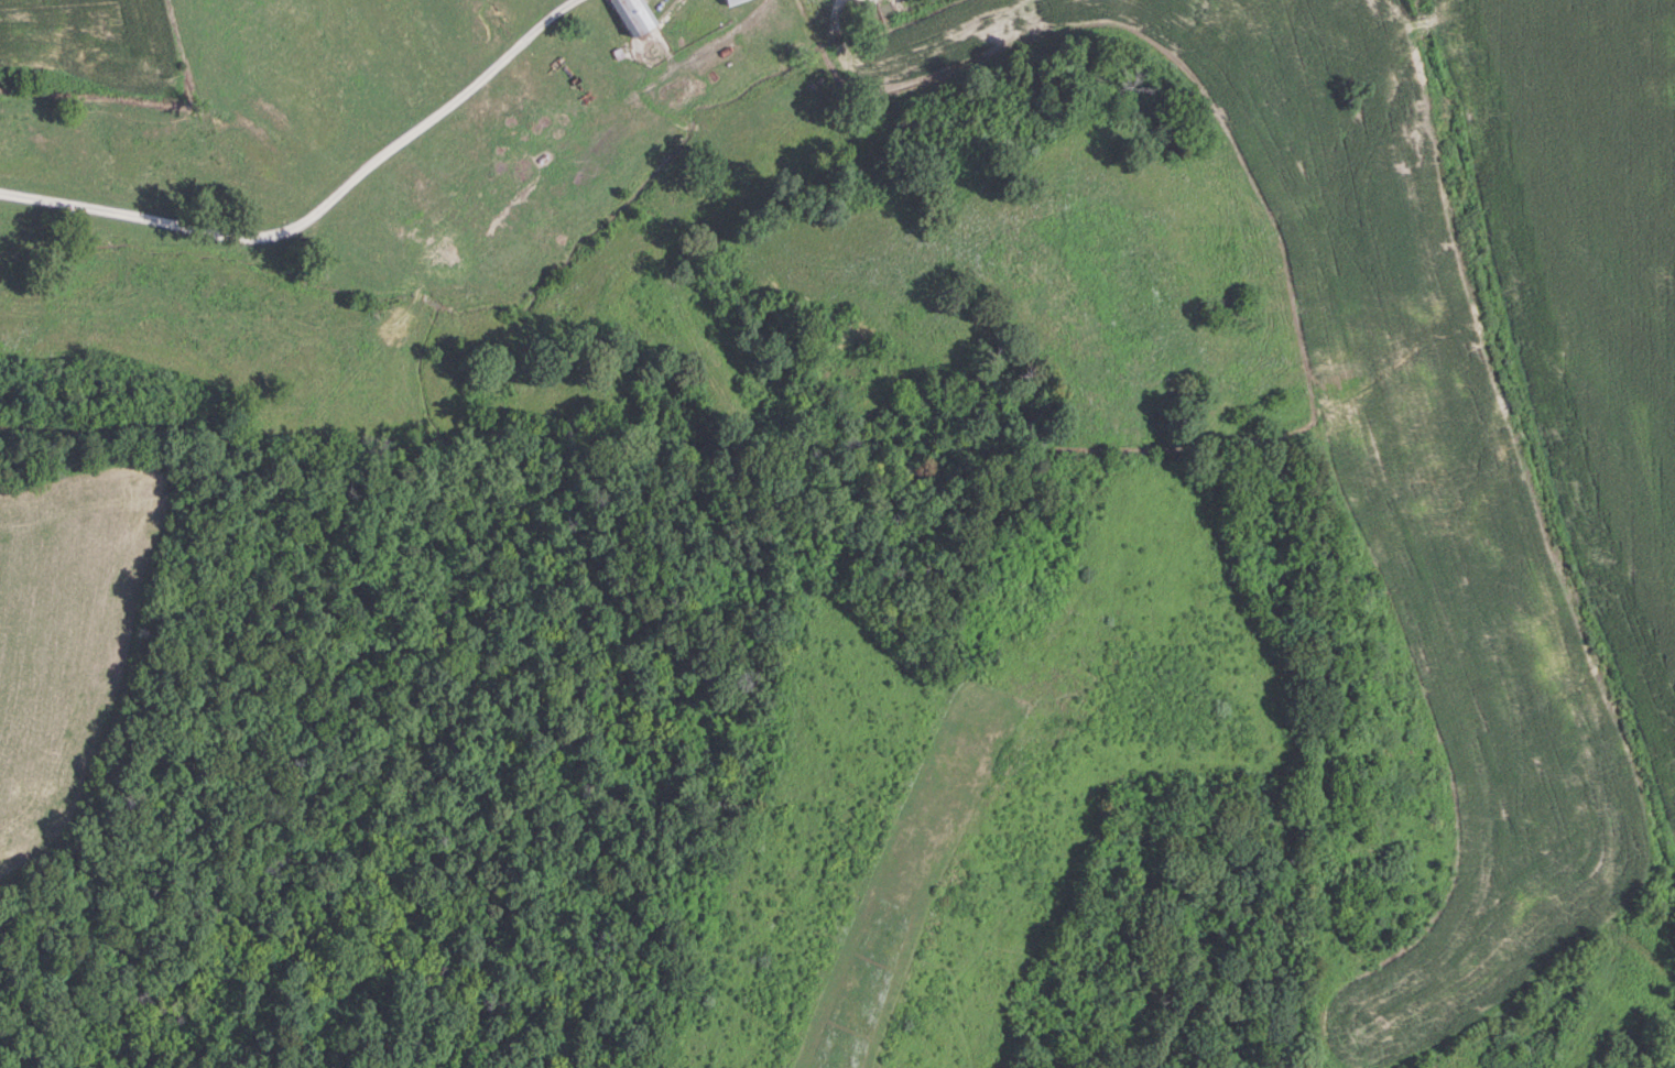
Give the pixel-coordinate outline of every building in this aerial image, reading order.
[(627,37),(651,24),(639,0),(609,0),(627,37)]
